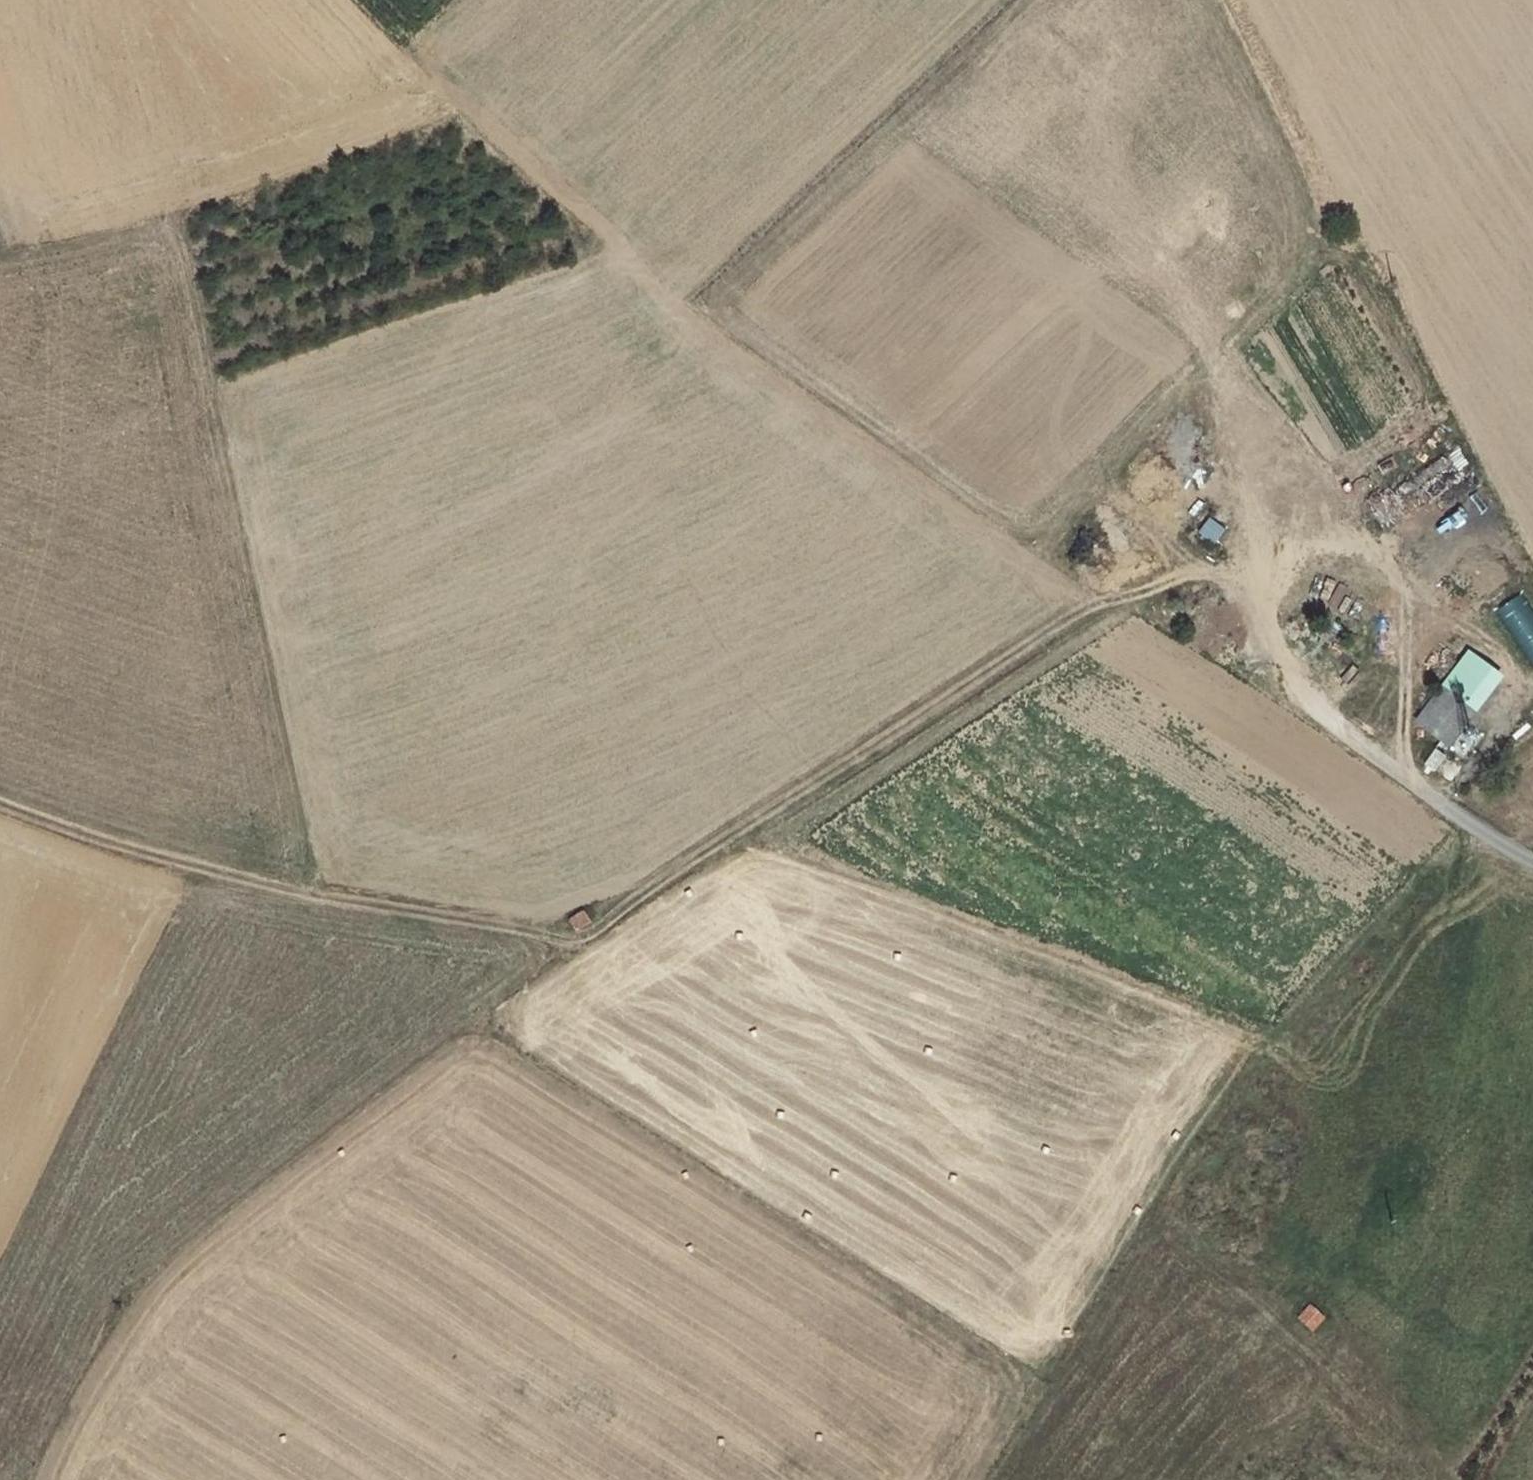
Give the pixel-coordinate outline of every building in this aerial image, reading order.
[(1441,690),(1417,721),(1447,744),(1471,712),(1441,690)] [(1435,749),(1425,764),(1435,771),(1445,756),(1435,749)] [(584,911),(569,920),(576,931),(592,922),(584,911)] [(1324,1318),(1311,1305),(1298,1318),(1312,1330),(1324,1318)]
